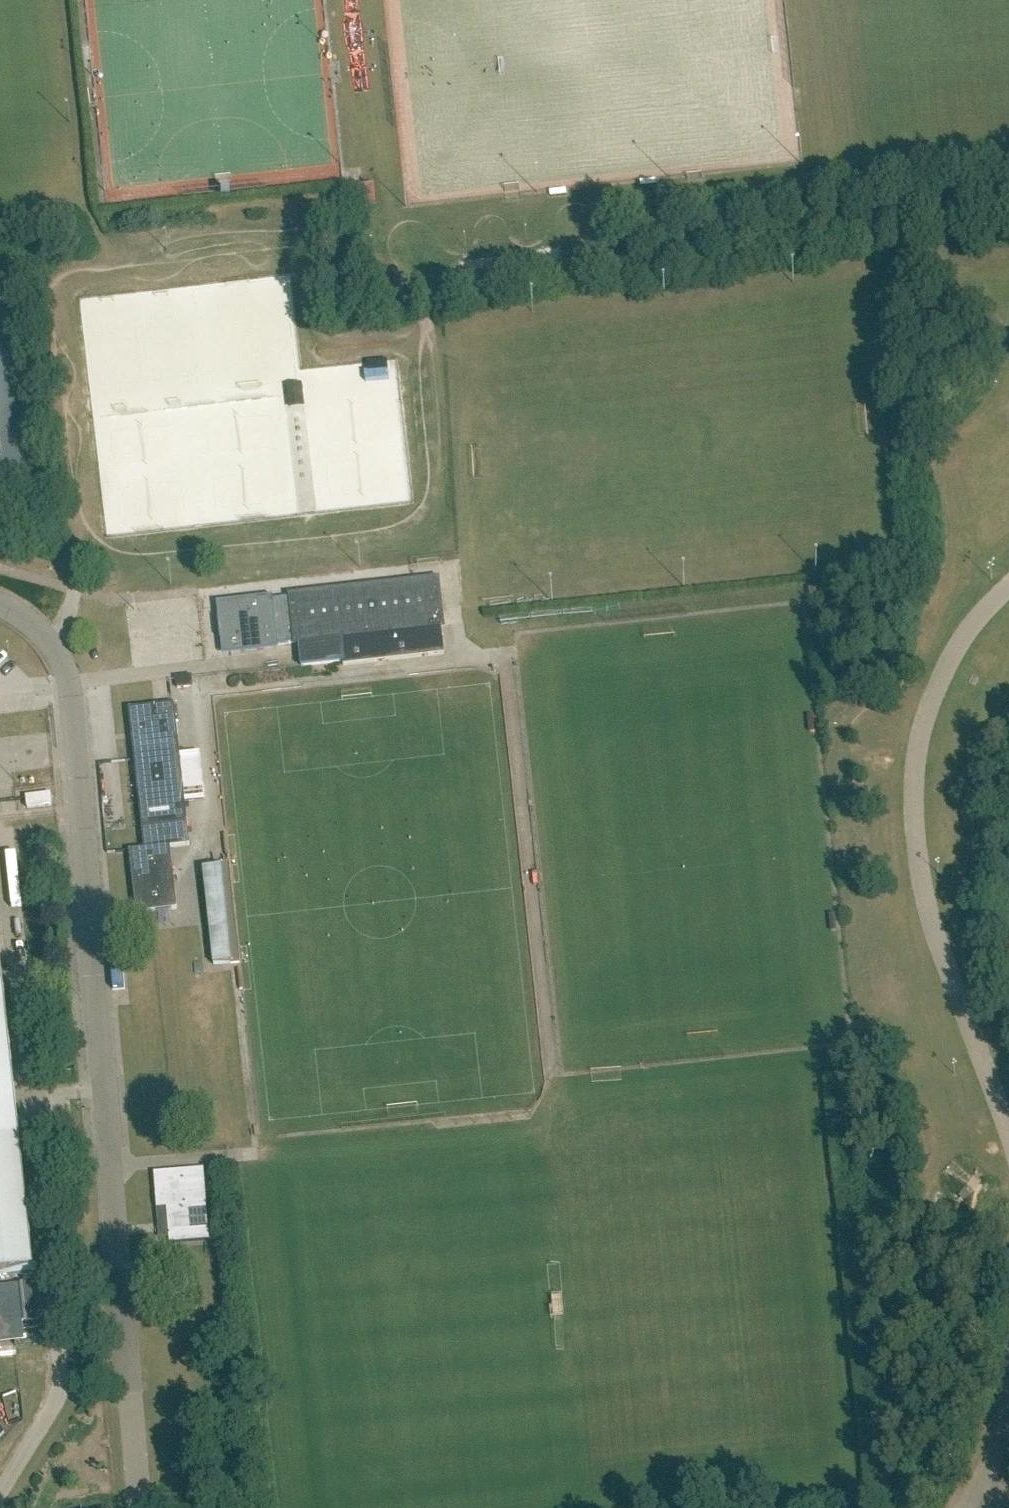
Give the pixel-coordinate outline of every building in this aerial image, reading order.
[(287,397),(302,395),(301,384),(286,386),(287,397)] [(445,653),(436,580),(292,597),(292,598),(298,597),(299,604),(278,607),(277,599),(221,605),(221,613),(223,633),(224,633),(226,651),(232,650),(300,642),(302,666),(343,661),(344,665),(445,653)] [(176,680),(177,680),(177,690),(190,688),(189,679),(189,678),(176,680)] [(174,704),(128,709),(144,849),(129,851),(136,914),(177,909),(170,847),(190,845),(174,704)] [(26,797),(27,808),(52,806),(50,794),(26,797)] [(211,866),(217,963),(238,962),(231,865),(211,866)] [(0,947),(0,1286),(36,1282),(0,947)] [(123,964),(110,966),(112,990),(125,989),(123,964)] [(209,1240),(203,1169),(154,1173),(157,1208),(167,1208),(170,1243),(209,1240)]
